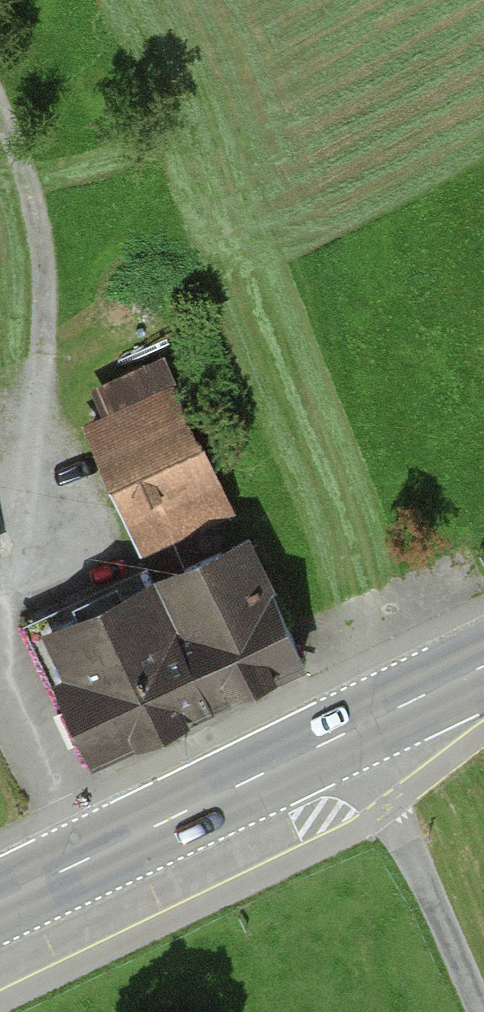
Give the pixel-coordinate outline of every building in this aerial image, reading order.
[(249,506),(186,357),(113,388),(125,416),(99,427),(151,547),(249,506)] [(244,532),(38,625),(95,752),(302,660),(244,532)]
